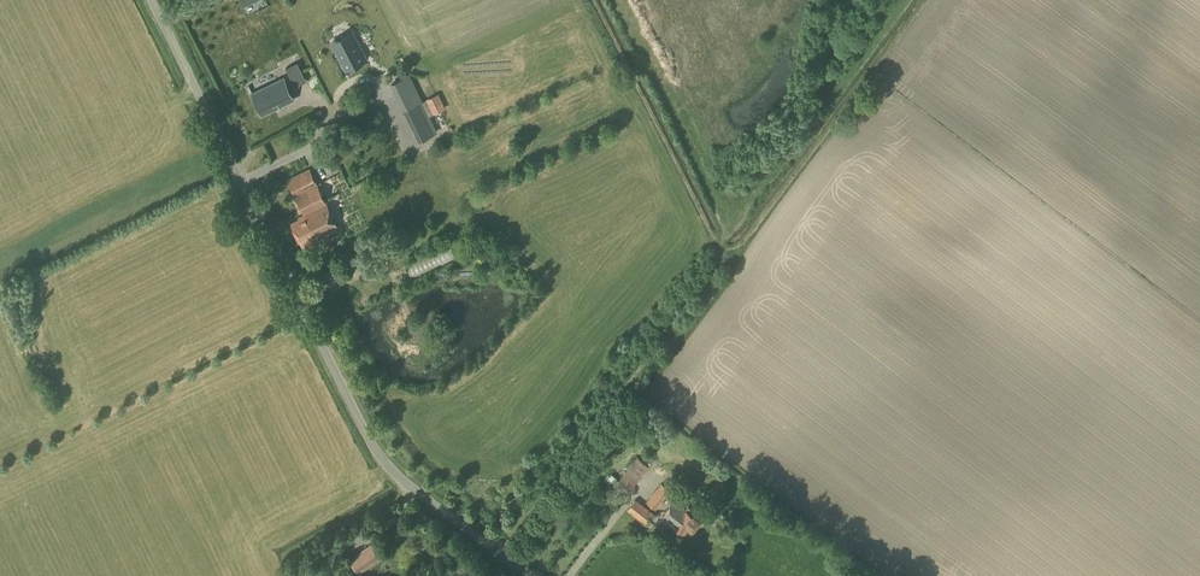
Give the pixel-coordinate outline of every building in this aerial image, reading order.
[(347,70),(365,61),(350,32),(332,41),(347,70)] [(290,75),(294,82),(305,76),(302,69),(290,75)] [(409,74),(390,83),(396,95),(415,86),(409,74)] [(255,101),(265,122),(297,106),(287,85),(255,101)] [(420,96),(415,86),(396,95),(401,105),(420,96)] [(433,113),(444,108),(438,95),(427,100),(433,113)] [(438,132),(430,116),(423,102),(420,96),(401,105),(418,142),(438,132)] [(316,237),(337,226),(309,169),(288,179),(305,214),(299,217),(300,219),(291,223),(301,242),(315,235),(316,237)] [(631,489),(649,466),(637,456),(619,479),(631,489)] [(614,478),(611,476),(608,479),(610,482),(605,488),(609,491),(613,487),(619,492),(625,486),(614,477),(614,478)] [(656,509),(671,490),(661,482),(646,501),(656,509)] [(647,525),(655,514),(636,498),(627,509),(647,525)] [(682,533),(685,528),(692,534),(701,523),(694,517),(674,501),(661,517),(682,533)] [(355,571),(381,553),(373,542),(347,560),(349,563),(352,567),(348,570),(350,572),(354,570),(355,571)]
